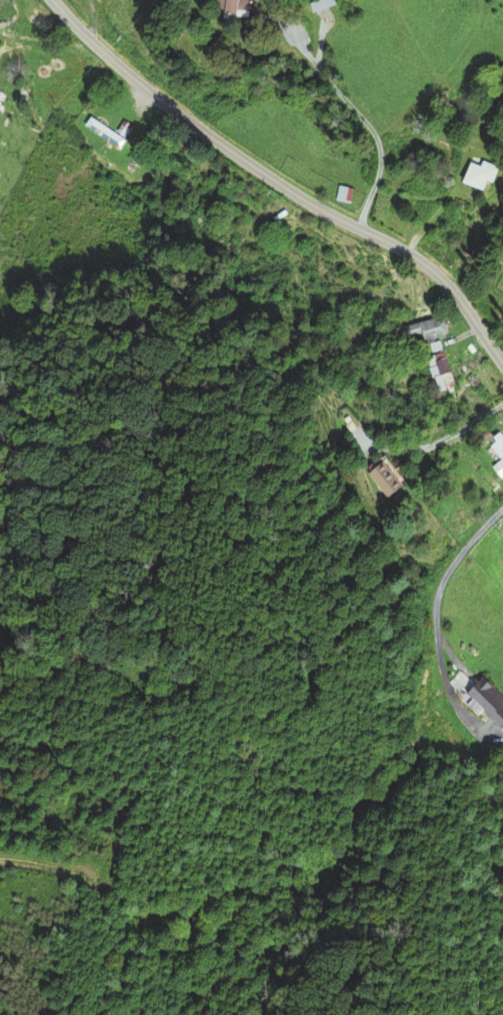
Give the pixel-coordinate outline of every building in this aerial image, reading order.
[(214,13),(250,14),(250,0),(214,0),(214,13)] [(337,0),(326,0),(312,4),(314,13),(339,6),(337,0)] [(132,128),(123,122),(114,135),(88,118),(83,126),(118,149),(132,128)] [(497,169),(481,162),(478,167),(467,162),(458,182),(479,192),(484,182),(490,184),(497,169)] [(347,204),(350,189),(335,186),(332,201),(347,204)] [(502,473),(502,440),(497,433),(490,438),(488,435),(478,442),(495,462),(488,467),(497,478),(502,473)] [(362,471),(381,497),(400,484),(381,458),(362,471)] [(477,677),(469,685),(457,673),(445,684),(473,713),(477,709),(496,729),(502,722),(502,714),(496,706),(500,701),(477,677)]
